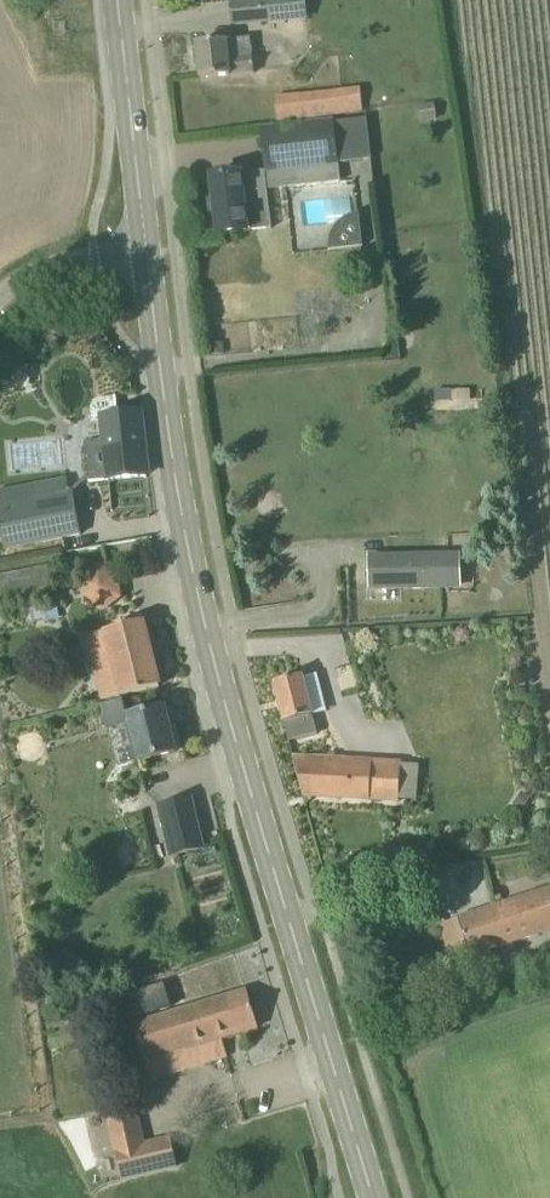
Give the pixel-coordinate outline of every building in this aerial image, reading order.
[(305,0),(259,0),(230,3),(233,24),(307,16),(305,0)] [(251,38),(225,41),(197,44),(201,80),(255,74),(251,38)] [(360,87),(277,95),(279,118),(363,110),(360,87)] [(435,103),(418,106),(421,123),(437,120),(435,103)] [(219,235),(243,232),(271,229),(266,191),(341,182),(339,164),(372,160),(367,119),(353,120),(335,122),(334,118),(259,127),(264,171),(212,177),(215,200),(208,200),(210,213),(216,212),(219,235)] [(0,370),(0,392),(11,381),(0,370)] [(140,412),(102,416),(105,442),(85,444),(90,478),(109,476),(109,480),(147,477),(140,412)] [(4,549),(79,535),(68,479),(0,492),(0,527),(4,549)] [(449,556),(369,557),(370,588),(400,588),(450,587),(449,556)] [(97,564),(79,580),(82,604),(103,613),(120,598),(118,576),(97,564)] [(54,597),(48,567),(0,576),(0,607),(54,597)] [(143,623),(105,632),(85,638),(101,702),(159,687),(143,623)] [(274,683),(289,742),(318,735),(302,676),(274,683)] [(164,707),(148,711),(143,692),(102,702),(109,727),(128,723),(138,762),(176,753),(174,745),(177,744),(173,731),(170,732),(164,707)] [(303,798),(399,803),(402,763),(292,757),(303,798)] [(522,811),(531,798),(521,792),(513,805),(522,811)] [(159,807),(172,857),(203,849),(190,799),(159,807)] [(480,912),(457,919),(474,973),(496,966),(491,950),(549,932),(549,889),(480,912)] [(225,1056),(220,1040),(257,1029),(246,992),(133,1023),(149,1079),(225,1056)] [(122,1181),(176,1168),(169,1140),(115,1152),(122,1181)]
